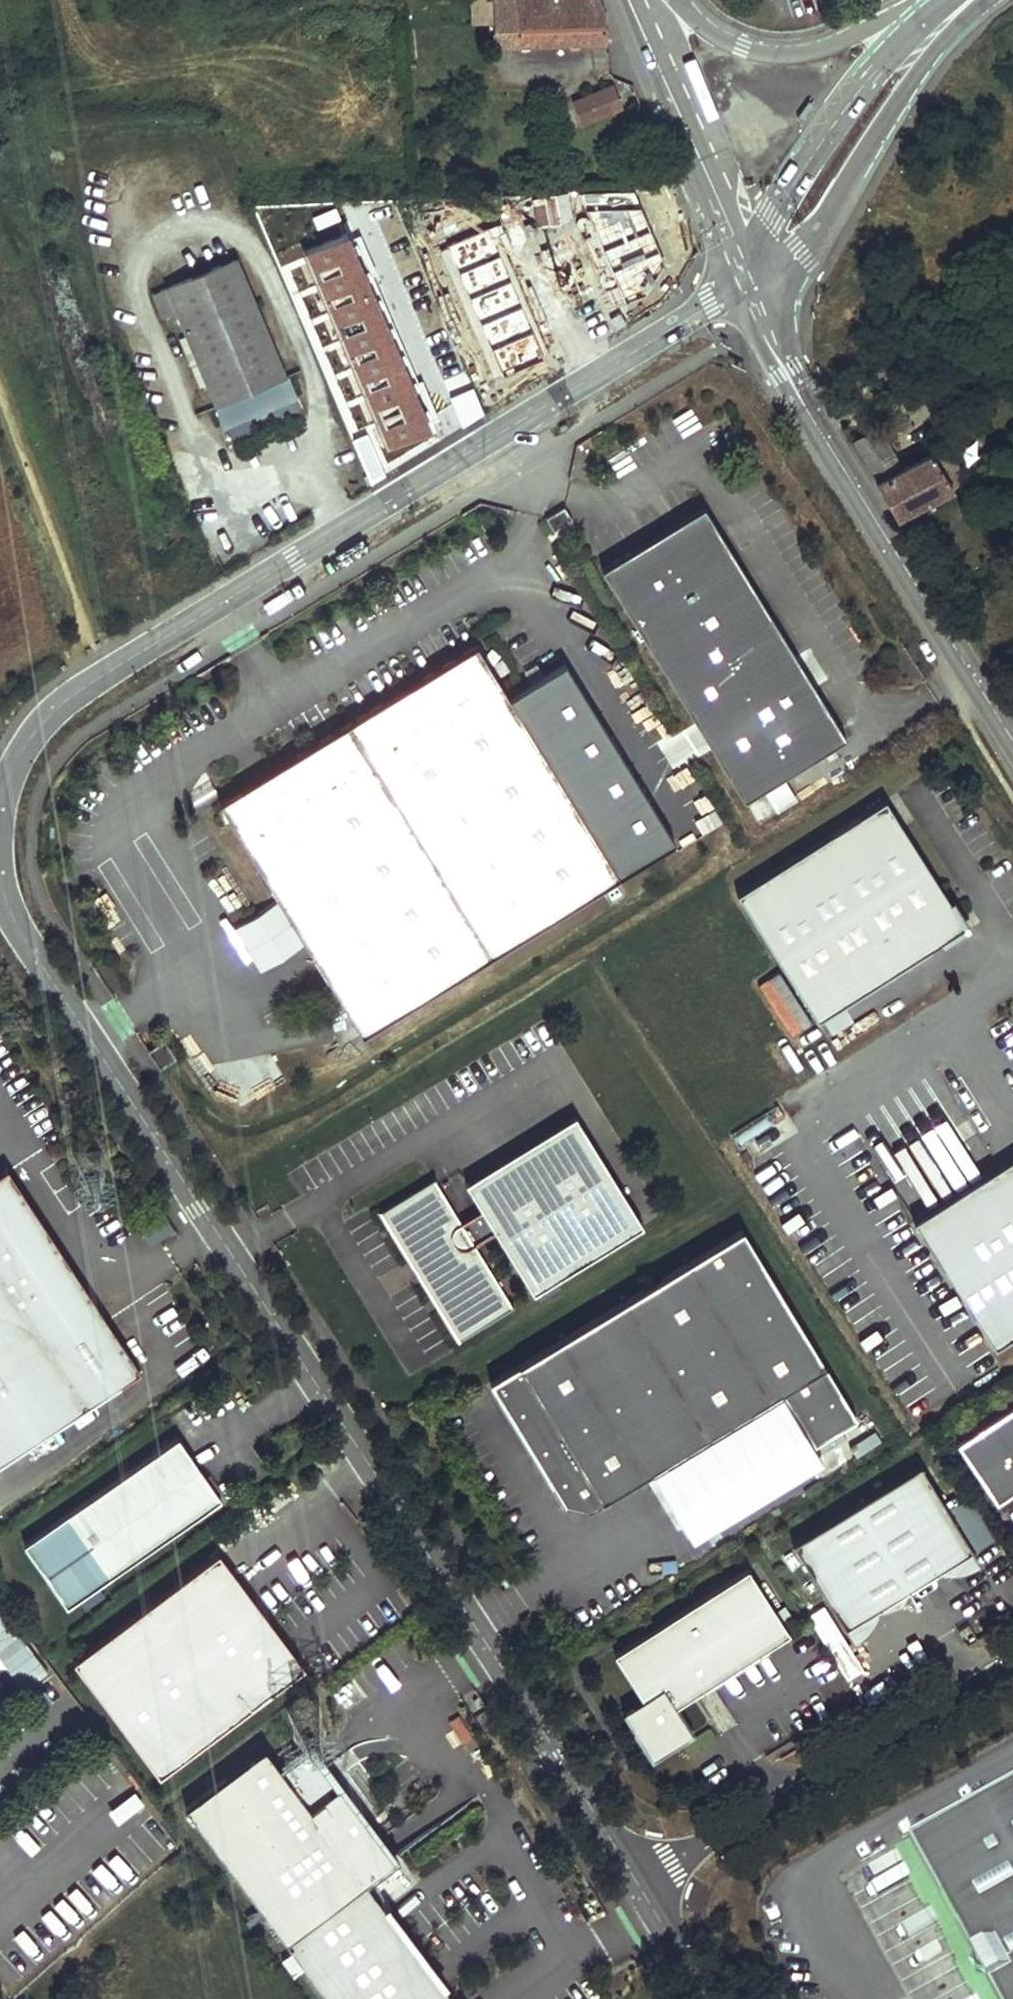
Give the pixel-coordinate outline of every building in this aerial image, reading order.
[(600,0),(493,0),(494,43),(606,40),(605,23),(604,12),(600,0)] [(619,106),(612,88),(590,97),(598,115),(619,106)] [(648,185),(647,169),(635,169),(635,185),(648,185)] [(673,189),(627,191),(548,194),(521,196),(521,203),(545,202),(550,255),(621,246),(620,223),(689,220),(673,189)] [(482,225),(454,226),(455,255),(483,255),(482,225)] [(377,263),(384,278),(403,270),(415,298),(360,321),(381,369),(388,367),(372,326),(418,306),(422,314),(439,306),(415,247),(377,263)] [(483,255),(455,255),(455,297),(478,296),(479,310),(485,310),(483,255)] [(622,278),(660,276),(659,256),(621,258),(622,278)] [(283,375),(234,260),(152,294),(162,318),(178,311),(217,403),(283,375)] [(335,299),(327,302),(357,379),(381,369),(360,321),(415,298),(403,270),(384,278),(354,291),(351,284),(332,292),(335,299)] [(478,296),(455,297),(456,310),(479,310),(478,296)] [(327,302),(300,315),(311,342),(328,335),(348,384),(357,379),(327,302)] [(901,468),(879,427),(853,442),(897,517),(953,486),(931,451),(901,468)] [(564,506),(545,517),(553,530),(572,518),(564,506)] [(744,800),(763,788),(783,776),(846,737),(703,506),(601,568),(744,800)] [(358,1031),(620,877),(673,846),(563,661),(507,694),(478,645),(295,753),(298,758),(269,774),(275,784),(267,789),(261,781),(219,805),(227,820),(231,818),(358,1031)] [(783,776),(763,788),(776,810),(797,797),(783,776)] [(885,800),(739,893),(818,1019),(825,1015),(842,1004),(965,926),(885,800)] [(790,1037),(812,1023),(778,971),(756,985),(790,1037)] [(842,1004),(825,1015),(833,1028),(851,1017),(842,1004)] [(164,1039),(147,1050),(160,1068),(176,1057),(164,1039)] [(384,1201),(464,1329),(511,1300),(509,1297),(508,1298),(471,1239),(492,1226),(530,1287),(640,1219),(572,1109),(569,1111),(570,1114),(467,1177),(465,1175),(462,1177),(478,1204),(457,1217),(431,1175),(433,1174),(432,1171),(384,1201)] [(1012,1335),(1012,1157),(913,1221),(994,1347),(1012,1335)] [(141,1370),(123,1343),(122,1344),(5,1168),(0,1171),(0,1462),(141,1370)] [(376,1206),(455,1335),(464,1329),(384,1201),(376,1206)] [(489,1379),(562,1501),(569,1496),(583,1500),(587,1507),(782,1390),(813,1441),(855,1415),(742,1227),(489,1379)] [(958,1442),(995,1500),(1010,1491),(1012,1489),(1012,1406),(958,1442)] [(178,1435),(68,1512),(111,1574),(221,1497),(178,1435)] [(939,1569),(972,1550),(919,1464),(791,1542),(843,1628),(876,1608),(939,1569)] [(569,1496),(562,1501),(587,1507),(583,1500),(569,1496)] [(111,1574),(68,1512),(26,1542),(69,1603),(111,1574)] [(978,1560),(972,1550),(939,1569),(954,1568),(968,1566),(978,1560)] [(218,1553),(74,1659),(160,1775),(303,1666),(218,1553)] [(746,1568),(615,1653),(643,1698),(622,1711),(653,1758),(691,1733),(673,1707),(788,1632),(746,1568)] [(876,1608),(843,1628),(849,1639),(860,1633),(868,1621),(876,1608)] [(339,1739),(321,1753),(349,1790),(367,1775),(339,1739)] [(287,1938),(333,1998),(455,1998),(365,1880),(396,1857),(309,1741),(275,1766),(263,1751),(188,1806),(287,1938)] [(911,1842),(920,1859),(1012,1811),(1012,1786),(911,1842)] [(920,1859),(997,1998),(1012,1998),(1012,1811),(920,1859)] [(911,1842),(896,1851),(905,1867),(920,1859),(911,1842)] [(905,1867),(977,1998),(997,1998),(920,1859),(905,1867)]
